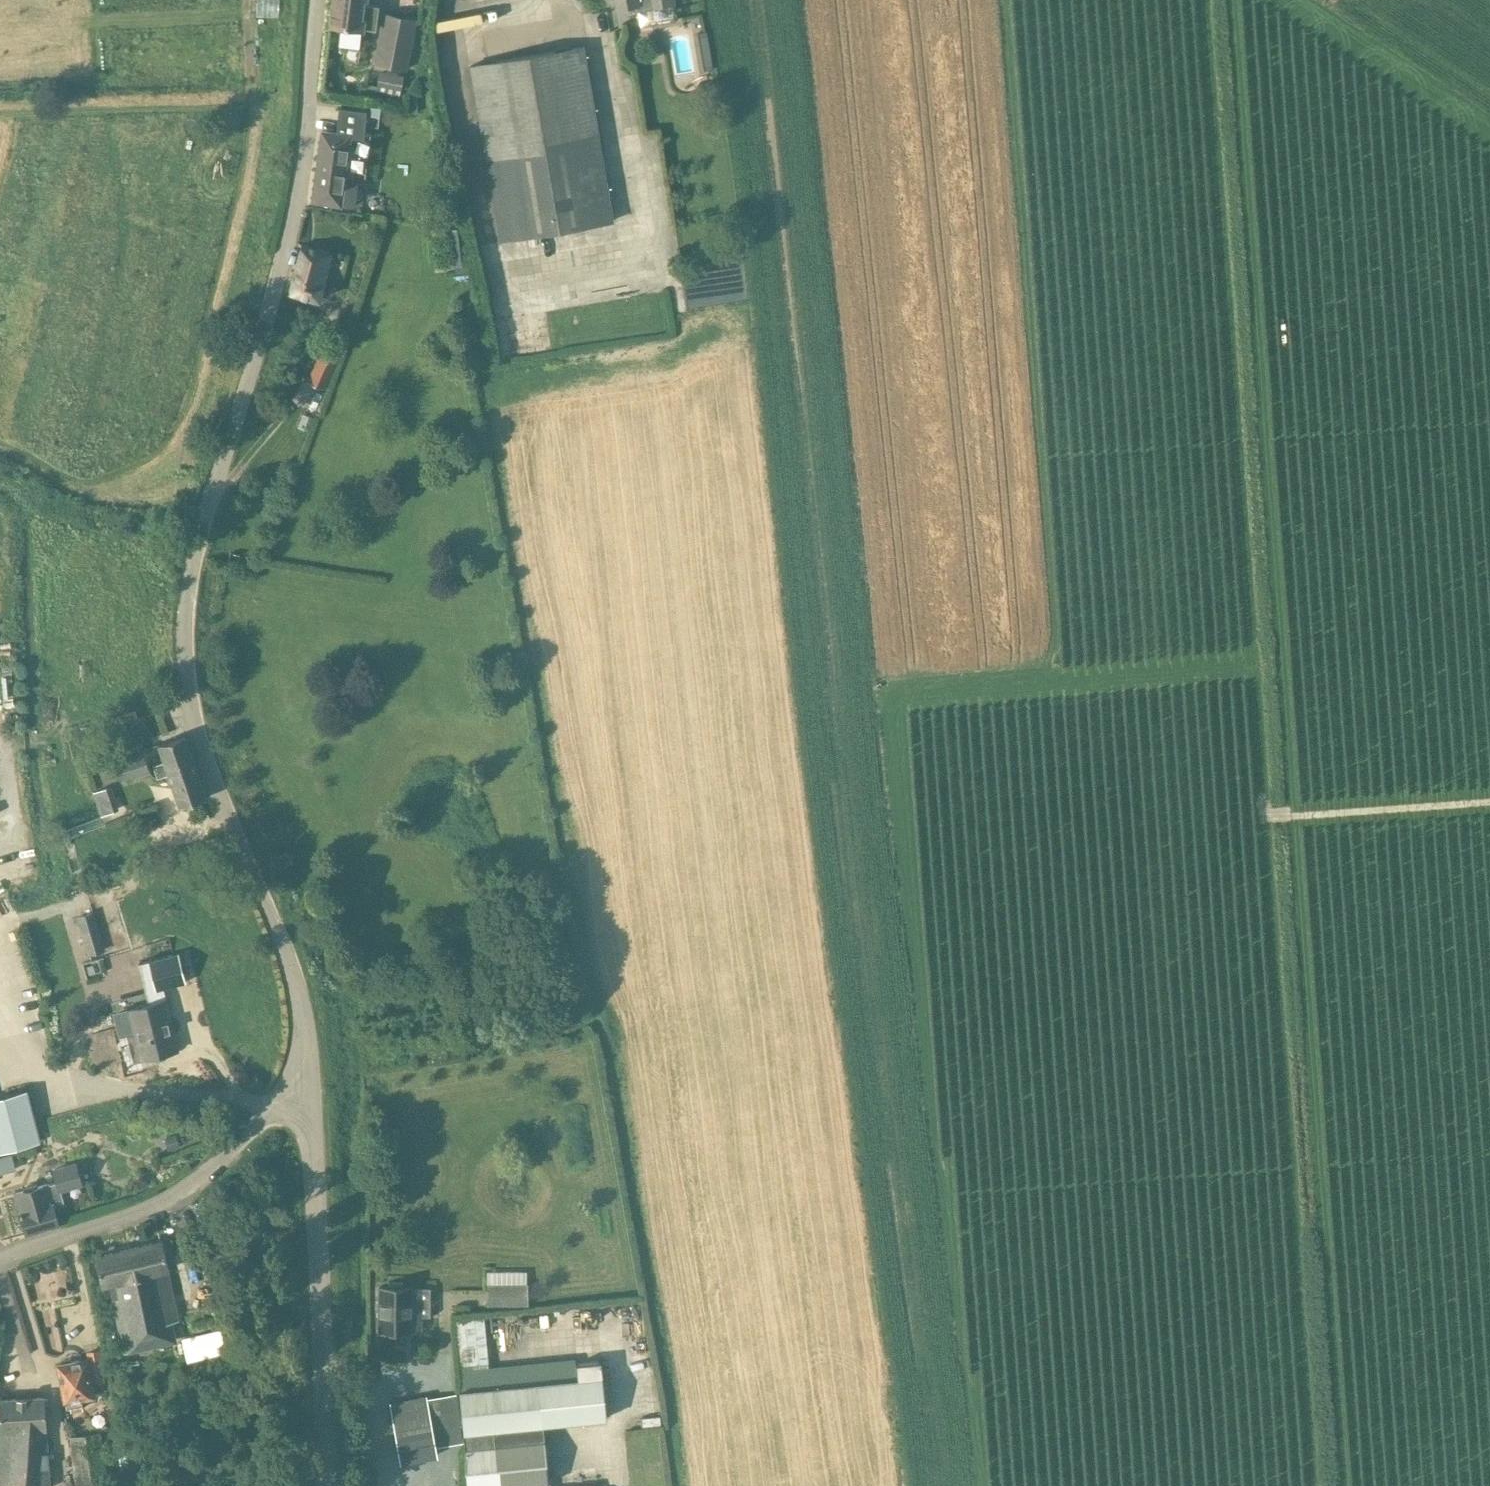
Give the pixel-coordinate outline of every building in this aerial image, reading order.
[(367,0),(334,0),(331,26),(364,29),(367,0)] [(618,8),(638,4),(639,9),(674,3),(674,0),(617,0),(618,8)] [(408,71),(418,19),(384,12),(374,64),(408,71)] [(615,221),(585,45),(470,65),(500,241),(615,221)] [(401,97),(404,75),(379,71),(376,93),(401,97)] [(341,108),(338,133),(323,131),(313,200),(341,204),(350,138),(358,139),(359,126),(366,127),(368,112),(341,108)] [(331,253),(303,246),(291,292),(320,299),(331,253)] [(320,352),(307,381),(323,389),(337,360),(320,352)] [(178,762),(193,757),(185,735),(160,744),(166,761),(154,765),(158,778),(170,774),(181,771),(178,762)] [(143,749),(113,758),(120,781),(150,773),(143,749)] [(181,771),(170,774),(181,806),(206,798),(193,757),(178,762),(181,771)] [(80,931),(88,955),(106,950),(98,926),(80,931)] [(185,982),(178,954),(139,963),(146,992),(185,982)] [(133,1061),(142,1059),(179,1050),(167,999),(130,1008),(129,1007),(113,1011),(119,1037),(127,1035),(133,1061)] [(40,1142),(27,1091),(0,1097),(0,1152),(40,1142)] [(57,1182),(49,1185),(48,1183),(16,1193),(27,1233),(60,1224),(54,1204),(64,1202),(61,1191),(83,1185),(76,1162),(53,1168),(57,1182)] [(163,1240),(97,1255),(104,1285),(109,1284),(125,1350),(156,1344),(153,1327),(180,1322),(167,1270),(170,1269),(163,1240)] [(525,1303),(524,1269),(483,1269),(484,1304),(525,1303)] [(379,1287),(379,1331),(411,1331),(411,1329),(421,1329),(421,1317),(430,1317),(430,1289),(411,1289),(411,1287),(403,1287),(403,1282),(388,1282),(388,1287),(379,1287)] [(87,1351),(91,1372),(93,1382),(105,1380),(99,1349),(87,1351)] [(87,1360),(60,1365),(66,1400),(67,1407),(82,1404),(81,1398),(93,1395),(87,1360)] [(577,1377),(539,1381),(542,1406),(544,1423),(607,1416),(601,1360),(582,1362),(575,1362),(577,1377)] [(459,1390),(465,1448),(467,1485),(550,1485),(549,1482),(544,1423),(542,1406),(539,1381),(531,1382),(483,1388),(459,1390)] [(28,1485),(50,1485),(47,1429),(45,1396),(1,1398),(2,1431),(1,1432),(0,1445),(0,1484),(28,1485)] [(390,1403),(398,1439),(433,1432),(426,1396),(390,1403)] [(78,1485),(111,1485),(110,1483),(109,1483),(100,1431),(71,1436),(78,1485)]
